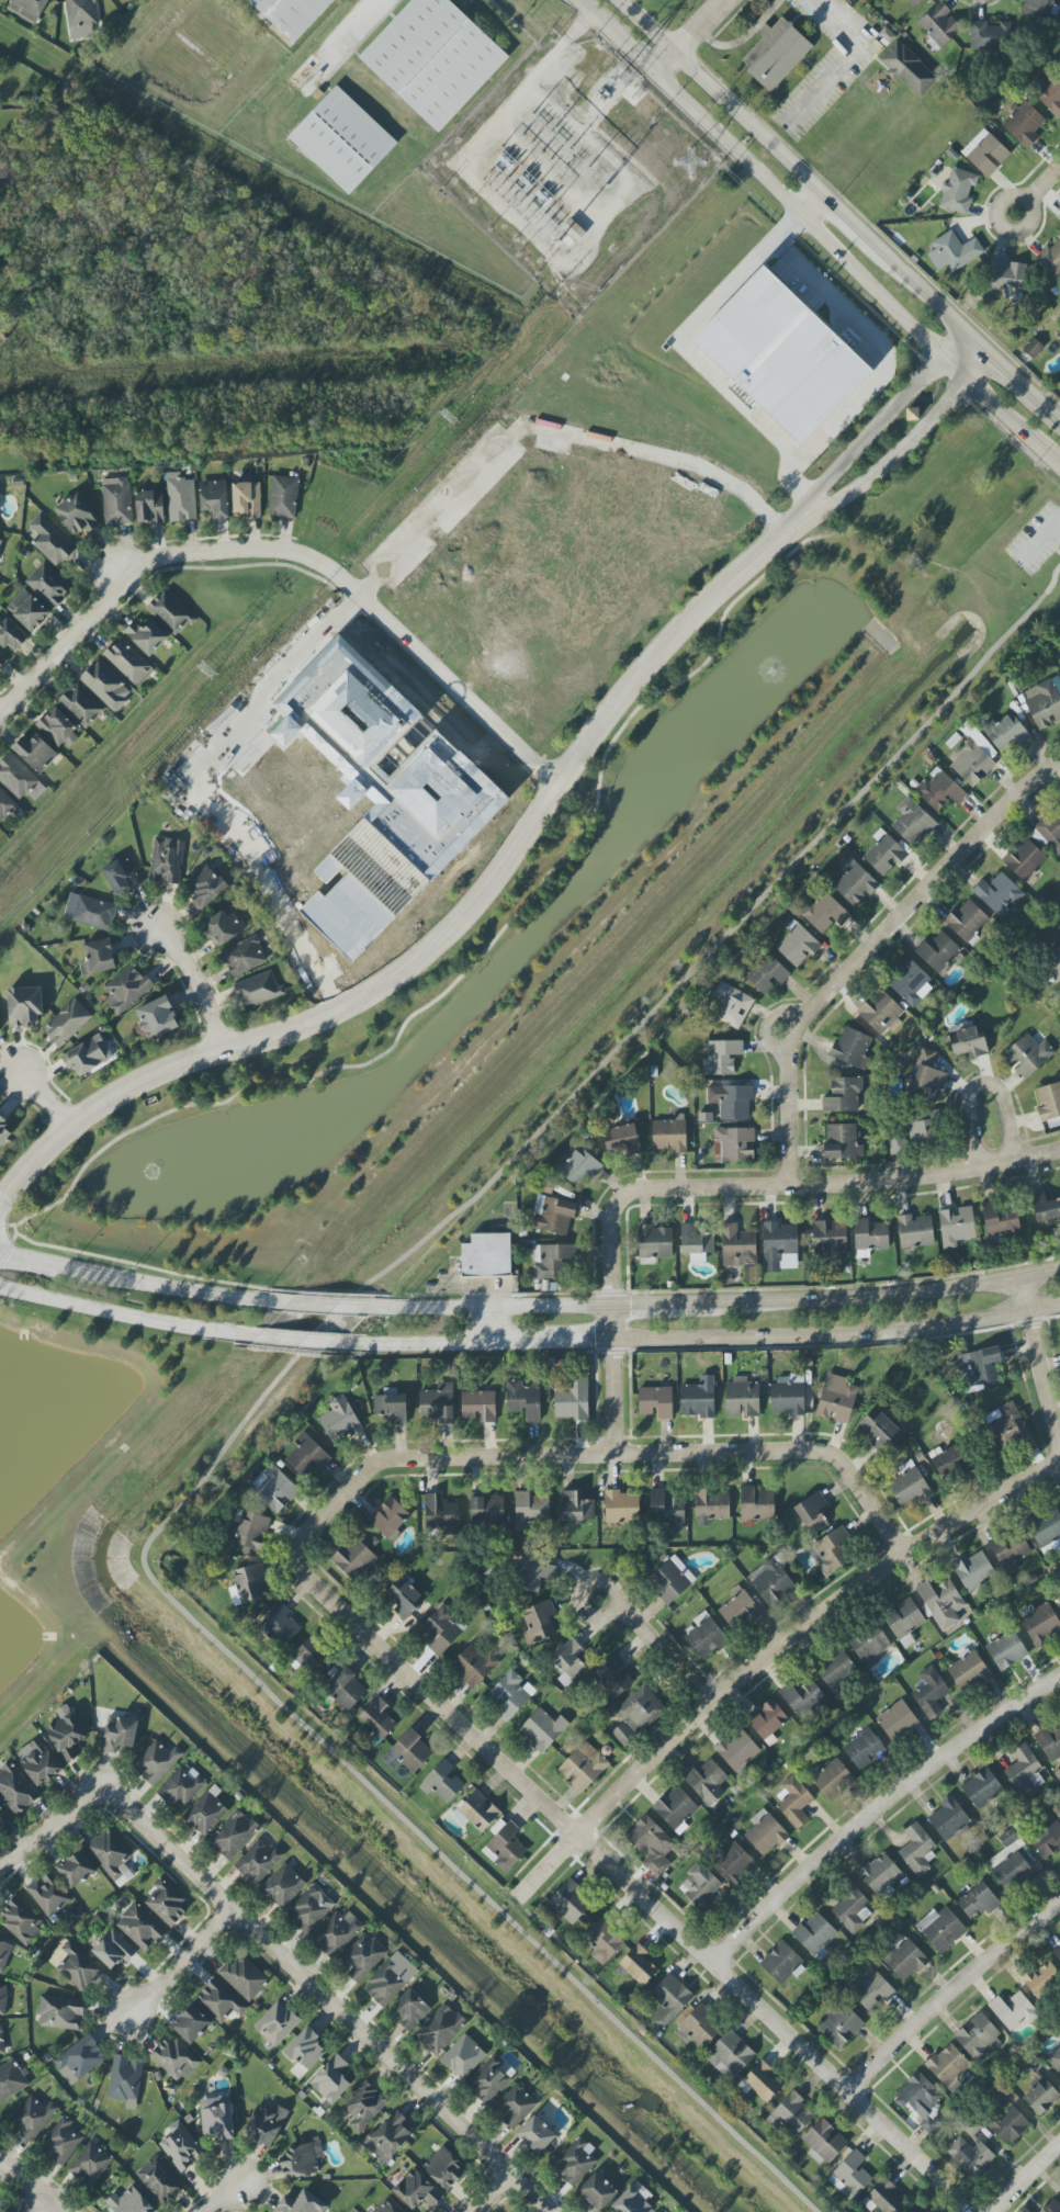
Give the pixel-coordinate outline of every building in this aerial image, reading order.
[(6,8),(35,25),(50,0),(11,0),(6,8)] [(70,40),(101,37),(96,0),(65,0),(70,40)] [(295,44),(336,0),(248,0),(295,44)] [(439,133),(509,57),(448,0),(412,0),(358,57),(439,133)] [(1021,15),(1050,21),(1054,0),(1024,0),(1021,15)] [(964,27),(940,2),(917,23),(941,49),(964,27)] [(814,46),(782,17),(771,29),(766,24),(757,33),(763,38),(739,63),(771,92),(814,46)] [(1008,23),(970,21),(969,50),(1007,52),(1008,23)] [(920,99),(939,78),(897,40),(878,61),(920,99)] [(1029,91),(1059,118),(1059,117),(1059,73),(1059,72),(1047,86),(1039,79),(1029,91)] [(398,143),(337,85),(287,138),(349,196),(398,143)] [(1034,132),(1045,121),(1025,99),(1001,122),(1026,150),(1039,138),(1034,132)] [(960,153),(988,178),(999,166),(1011,154),(984,128),(960,153)] [(967,215),(972,198),(967,197),(971,186),(975,187),(979,176),(951,167),(939,206),(967,215)] [(930,243),(935,250),(927,254),(937,271),(946,266),(951,273),(985,253),(976,238),(962,246),(952,230),(930,243)] [(1057,279),(1059,276),(1059,234),(1036,259),(1057,279)] [(1003,299),(1021,301),(1026,265),(1006,262),(1007,259),(992,256),(987,289),(1004,291),(1003,299)] [(802,446),(873,370),(764,266),(692,341),(802,446)] [(1044,348),(1034,338),(1023,349),(1032,359),(1044,348)] [(194,479),(175,480),(175,473),(167,473),(169,522),(196,521),(194,479)] [(298,478),(271,477),(269,517),(297,518),(298,478)] [(103,485),(104,525),(131,524),(129,478),(117,478),(117,484),(103,485)] [(199,482),(200,511),(214,510),(214,519),(229,519),(227,480),(199,482)] [(261,515),(260,483),(233,483),(233,515),(261,515)] [(136,492),(137,524),(164,524),(163,490),(154,491),(154,485),(143,485),(144,492),(136,492)] [(70,536),(85,529),(87,533),(97,528),(81,493),(56,505),(70,536)] [(30,543),(58,568),(77,547),(40,513),(28,526),(38,535),(30,543)] [(73,589),(44,562),(25,582),(54,609),(73,589)] [(51,613),(25,589),(6,609),(32,634),(51,613)] [(147,608),(175,638),(195,618),(167,589),(147,608)] [(2,624),(0,622),(0,642),(13,655),(28,639),(7,618),(2,624)] [(170,637),(152,620),(144,628),(135,620),(124,632),(150,658),(170,637)] [(510,799),(436,729),(391,777),(376,762),(422,713),(339,635),(272,705),(287,719),(272,735),(286,748),(300,733),(353,782),(338,798),(352,811),(367,795),(377,805),(314,871),(330,887),(323,895),(319,891),(299,913),(352,963),(400,913),(401,914),(510,799)] [(104,655),(137,688),(154,670),(121,637),(104,655)] [(80,679),(115,713),(134,694),(98,660),(80,679)] [(1039,731),(1054,724),(1054,723),(1059,720),(1059,697),(1052,679),(1022,692),(1039,731)] [(57,703),(85,730),(105,709),(76,682),(57,703)] [(80,735),(55,707),(36,725),(61,752),(80,735)] [(1017,747),(1031,736),(1009,710),(983,731),(1001,753),(1013,743),(1017,747)] [(973,787),(980,780),(975,776),(981,770),(984,773),(1001,755),(966,722),(960,730),(968,737),(945,761),(973,787)] [(58,755),(38,734),(28,743),(23,738),(13,748),(38,775),(58,755)] [(0,763),(0,782),(20,801),(38,782),(8,754),(0,763)] [(936,813),(951,799),(956,806),(967,795),(941,767),(916,791),(936,813)] [(0,788),(0,822),(10,811),(16,817),(23,809),(0,788)] [(891,826),(914,849),(937,824),(908,796),(896,809),(902,814),(891,826)] [(1035,826),(1058,858),(1059,856),(1059,815),(1052,821),(1048,816),(1035,826)] [(872,837),(877,841),(863,858),(883,877),(893,865),(897,868),(909,855),(880,828),(872,837)] [(186,842),(155,837),(148,880),(163,882),(163,883),(179,885),(186,842)] [(1023,883),(1048,860),(1027,837),(1002,860),(1023,883)] [(115,898),(141,886),(128,856),(102,867),(115,898)] [(870,896),(880,885),(851,858),(843,866),(848,871),(833,887),(855,907),(867,894),(870,896)] [(231,890),(223,877),(218,879),(210,866),(185,881),(200,908),(231,890)] [(972,890),(1000,919),(1025,896),(1002,872),(988,886),(983,880),(972,890)] [(118,906),(71,892),(63,918),(110,932),(118,906)] [(840,928),(851,916),(827,893),(815,905),(811,901),(799,914),(821,935),(834,921),(840,928)] [(990,921),(969,898),(945,921),(965,944),(990,921)] [(236,911),(225,916),(224,912),(202,923),(214,948),(246,933),(236,911)] [(797,968),(809,955),(812,957),(822,946),(794,919),(786,927),(790,931),(775,948),(797,968)] [(961,949),(942,932),(930,944),(925,939),(914,951),(939,974),(961,949)] [(232,979),(268,962),(256,936),(220,953),(232,979)] [(79,962),(82,977),(117,969),(110,938),(83,944),(87,961),(79,962)] [(1059,982),(1059,948),(1051,948),(1052,982),(1059,982)] [(746,977),(763,995),(776,983),(779,986),(791,975),(771,954),(746,977)] [(935,982),(910,959),(887,985),(912,1008),(935,982)] [(153,988),(134,964),(104,987),(111,996),(104,1001),(117,1017),(153,988)] [(278,987),(272,971),(234,984),(243,1010),(286,995),(283,985),(278,987)] [(9,988),(9,1028),(37,1028),(37,1015),(43,1015),(43,988),(9,988)] [(897,1018),(904,1011),(880,988),(855,1013),(880,1037),(888,1029),(892,1033),(902,1023),(897,1018)] [(150,1042),(181,1026),(166,995),(135,1011),(150,1042)] [(93,1017),(76,998),(42,1030),(59,1049),(93,1017)] [(949,1032),(953,1056),(971,1052),(972,1058),(988,1055),(982,1025),(949,1032)] [(831,1058),(862,1070),(874,1038),(843,1026),(831,1058)] [(1039,1045),(1027,1032),(1002,1055),(1026,1080),(1056,1053),(1044,1040),(1039,1045)] [(61,1057),(69,1070),(73,1067),(80,1078),(114,1057),(100,1033),(61,1057)] [(734,1075),(734,1056),(743,1056),(743,1041),(708,1041),(708,1059),(702,1059),(703,1076),(734,1075)] [(936,1051),(919,1048),(909,1096),(939,1102),(945,1073),(932,1070),(936,1051)] [(823,1112),(857,1111),(856,1091),(863,1091),(863,1078),(831,1079),(831,1098),(822,1098),(823,1112)] [(1040,1108),(1036,1109),(1040,1123),(1059,1118),(1059,1082),(1035,1089),(1040,1108)] [(707,1087),(708,1104),(720,1104),(720,1120),(750,1120),(749,1102),(753,1102),(753,1085),(707,1087)] [(652,1121),(653,1152),(686,1152),(685,1114),(673,1114),(673,1120),(652,1121)] [(12,1134),(4,1127),(8,1122),(0,1115),(0,1147),(12,1134)] [(903,1122),(904,1134),(889,1135),(890,1155),(909,1154),(908,1142),(934,1141),(933,1120),(903,1122)] [(605,1142),(608,1158),(641,1152),(636,1124),(610,1128),(612,1140),(605,1142)] [(826,1159),(863,1158),(863,1145),(857,1146),(856,1124),(825,1124),(826,1159)] [(754,1163),(754,1128),(714,1128),(714,1142),(722,1142),(722,1163),(754,1163)] [(580,1190),(601,1164),(579,1147),(558,1172),(580,1190)] [(1046,1201),(1045,1191),(1031,1194),(1036,1223),(1059,1219),(1059,1199),(1046,1201)] [(576,1203),(538,1195),(531,1228),(570,1236),(576,1203)] [(983,1208),(989,1242),(1021,1236),(1016,1202),(983,1208)] [(939,1211),(943,1248),(957,1247),(957,1241),(975,1239),(972,1207),(955,1209),(939,1211)] [(935,1245),(931,1217),(912,1219),(912,1214),(897,1216),(901,1249),(935,1245)] [(870,1258),(870,1250),(889,1249),(888,1223),(869,1223),(869,1219),(854,1219),(855,1258),(870,1258)] [(846,1221),(812,1222),(813,1261),(841,1260),(841,1255),(847,1255),(846,1221)] [(764,1271),(798,1271),(797,1225),(778,1225),(778,1222),(763,1223),(764,1271)] [(723,1266),(757,1266),(756,1232),(737,1232),(737,1223),(722,1224),(723,1266)] [(681,1225),(681,1255),(714,1254),(713,1225),(681,1225)] [(672,1227),(638,1227),(639,1258),(673,1257),(672,1227)] [(508,1234),(508,1276),(459,1275),(459,1244),(469,1244),(469,1234),(508,1234)] [(534,1280),(571,1279),(571,1245),(534,1246),(534,1280)] [(1001,1362),(999,1347),(958,1355),(965,1393),(984,1390),(983,1385),(998,1382),(995,1363),(1001,1362)] [(815,1415),(848,1425),(859,1388),(845,1384),(847,1379),(828,1373),(815,1415)] [(680,1385),(681,1417),(714,1416),(714,1376),(700,1376),(700,1385),(680,1385)] [(555,1419),(589,1418),(588,1377),(566,1377),(567,1387),(554,1388),(555,1419)] [(725,1383),(726,1417),(744,1416),(744,1417),(760,1417),(760,1383),(748,1383),(747,1377),(732,1377),(732,1383),(725,1383)] [(771,1415),(805,1415),(804,1378),(770,1378),(771,1415)] [(506,1414),(526,1413),(526,1423),(540,1422),(539,1386),(523,1387),(523,1380),(506,1381),(506,1414)] [(419,1391),(420,1422),(453,1421),(453,1383),(436,1383),(436,1391),(419,1391)] [(639,1414),(656,1414),(656,1420),(673,1420),(672,1387),(639,1388),(639,1414)] [(461,1392),(462,1419),(479,1419),(479,1423),(496,1423),(495,1391),(461,1392)] [(332,1411),(319,1418),(333,1446),(363,1430),(344,1393),(327,1401),(332,1411)] [(390,1415),(390,1425),(407,1425),(406,1394),(374,1395),(374,1416),(390,1415)] [(999,1452),(1031,1436),(1014,1401),(982,1417),(999,1452)] [(900,1430),(875,1407),(859,1424),(873,1437),(868,1441),(880,1451),(900,1430)] [(315,1467),(319,1471),(332,1458),(306,1434),(283,1459),(304,1478),(315,1467)] [(944,1482),(971,1467),(958,1444),(931,1460),(944,1482)] [(886,1483),(901,1509),(917,1500),(919,1502),(933,1495),(912,1460),(898,1468),(901,1474),(886,1483)] [(275,1512),(289,1499),(291,1501),(301,1491),(272,1463),(250,1487),(275,1512)] [(741,1521),(775,1520),(774,1488),(740,1489),(741,1521)] [(666,1531),(685,1530),(684,1499),(665,1499),(665,1489),(650,1489),(651,1520),(666,1519),(666,1531)] [(709,1519),(729,1520),(729,1490),(696,1490),(696,1526),(709,1526),(709,1519)] [(515,1492),(516,1532),(529,1531),(529,1522),(550,1522),(549,1496),(529,1496),(529,1491),(515,1492)] [(595,1521),(595,1501),(578,1501),(577,1491),(561,1491),(562,1521),(595,1521)] [(605,1493),(606,1523),(639,1522),(639,1492),(605,1493)] [(794,1505),(808,1536),(830,1526),(822,1509),(827,1506),(821,1493),(794,1505)] [(458,1503),(441,1503),(441,1494),(425,1494),(426,1527),(459,1526),(458,1503)] [(368,1520),(389,1540),(412,1516),(391,1496),(368,1520)] [(504,1496),(486,1496),(471,1496),(470,1525),(504,1525),(504,1496)] [(1055,1506),(1026,1521),(1044,1557),(1059,1549),(1059,1515),(1055,1506)] [(233,1543),(259,1551),(270,1519),(244,1510),(233,1543)] [(813,1545),(823,1559),(816,1564),(826,1578),(850,1561),(839,1546),(850,1538),(841,1526),(813,1545)] [(1032,1553),(1018,1528),(989,1545),(1007,1577),(1017,1571),(1013,1563),(1032,1553)] [(331,1560),(351,1582),(377,1558),(356,1537),(331,1560)] [(996,1577),(982,1550),(952,1565),(966,1593),(996,1577)] [(667,1607),(697,1579),(674,1555),(649,1578),(663,1592),(658,1597),(667,1607)] [(747,1577),(770,1608),(782,1599),(797,1587),(773,1557),(747,1577)] [(541,1577),(552,1579),(553,1567),(522,1563),(519,1590),(540,1593),(541,1577)] [(261,1580),(266,1579),(264,1564),(234,1569),(239,1603),(264,1599),(261,1580)] [(385,1593),(398,1606),(393,1610),(404,1621),(426,1601),(403,1577),(385,1593)] [(932,1589),(927,1581),(915,1588),(942,1632),(960,1621),(955,1613),(966,1606),(949,1578),(932,1589)] [(752,1623),(763,1615),(740,1584),(731,1591),(735,1597),(718,1610),(732,1629),(748,1617),(752,1623)] [(898,1641),(927,1623),(910,1597),(882,1615),(898,1641)] [(522,1633),(527,1645),(558,1633),(551,1617),(557,1614),(551,1599),(522,1610),(530,1630),(522,1633)] [(291,1612),(281,1602),(260,1624),(285,1647),(302,1629),(287,1616),(291,1612)] [(435,1639),(428,1648),(442,1657),(463,1628),(450,1618),(454,1613),(441,1603),(422,1629),(435,1639)] [(1050,1603),(1019,1617),(1034,1647),(1059,1634),(1059,1624),(1050,1603)] [(716,1652),(729,1641),(705,1611),(693,1621),(697,1625),(682,1637),(701,1661),(715,1650),(716,1652)] [(865,1671),(880,1664),(875,1655),(891,1647),(879,1625),(849,1640),(865,1671)] [(985,1644),(998,1672),(1028,1658),(1016,1630),(985,1644)] [(292,1656),(317,1679),(335,1659),(310,1636),(292,1656)] [(564,1673),(559,1679),(566,1686),(585,1668),(576,1660),(585,1651),(572,1637),(550,1658),(564,1673)] [(475,1689),(499,1664),(474,1640),(450,1666),(475,1689)] [(859,1672),(842,1650),(815,1671),(832,1693),(859,1672)] [(946,1668),(963,1696),(993,1677),(975,1650),(946,1668)] [(593,1675),(616,1699),(633,1683),(620,1669),(626,1664),(615,1653),(593,1675)] [(918,1673),(925,1685),(912,1693),(924,1712),(951,1695),(932,1664),(918,1673)] [(324,1689),(349,1711),(369,1689),(344,1667),(324,1689)] [(503,1707),(497,1713),(507,1723),(537,1692),(525,1681),(525,1682),(511,1669),(489,1693),(503,1707)] [(832,1704),(811,1680),(793,1696),(789,1690),(782,1696),(800,1717),(810,1708),(817,1716),(832,1704)] [(611,1733),(626,1749),(667,1708),(642,1684),(614,1712),(623,1721),(611,1733)] [(359,1717),(383,1740),(398,1725),(386,1713),(391,1708),(379,1696),(359,1717)] [(766,1743),(791,1719),(771,1698),(746,1722),(766,1743)] [(920,1725),(903,1700),(875,1718),(892,1743),(920,1725)] [(554,1721),(539,1708),(518,1731),(543,1753),(568,1726),(559,1717),(554,1721)] [(66,1764),(77,1757),(71,1747),(86,1738),(71,1713),(45,1729),(66,1764)] [(139,1721),(109,1715),(102,1751),(118,1754),(120,1745),(134,1748),(139,1721)] [(1051,1764),(1059,1758),(1059,1726),(1048,1733),(1045,1728),(1034,1736),(1051,1764)] [(888,1752),(868,1727),(841,1748),(861,1773),(888,1752)] [(715,1750),(736,1773),(761,1751),(740,1728),(715,1750)] [(414,1774),(434,1751),(410,1729),(389,1751),(414,1774)] [(15,1755),(39,1788),(64,1770),(39,1736),(15,1755)] [(154,1787),(184,1753),(174,1743),(168,1750),(156,1739),(131,1766),(154,1787)] [(582,1793),(610,1764),(586,1741),(558,1770),(582,1793)] [(830,1800),(854,1779),(836,1757),(811,1778),(830,1800)] [(729,1778),(710,1758),(698,1770),(695,1766),(682,1778),(710,1808),(725,1793),(719,1787),(729,1778)] [(464,1786),(450,1773),(455,1768),(444,1759),(418,1787),(427,1795),(432,1790),(447,1804),(464,1786)] [(15,1816),(40,1798),(13,1761),(0,1771),(0,1795),(15,1816)] [(156,1792),(178,1813),(206,1783),(184,1763),(156,1792)] [(960,1786),(977,1810),(1004,1791),(987,1767),(960,1786)] [(801,1810),(814,1799),(793,1774),(780,1785),(786,1792),(774,1803),(796,1831),(809,1820),(801,1810)] [(699,1808),(679,1786),(666,1798),(664,1796),(652,1807),(678,1836),(691,1825),(686,1820),(699,1808)] [(229,1811),(207,1790),(182,1817),(204,1837),(229,1811)] [(482,1833),(502,1812),(476,1790),(453,1815),(465,1826),(469,1821),(482,1833)] [(926,1816),(944,1841),(971,1822),(953,1797),(926,1816)] [(10,1818),(0,1805),(0,1826),(10,1818)] [(750,1821),(754,1826),(743,1836),(764,1858),(789,1835),(763,1808),(750,1821)] [(232,1817),(208,1839),(229,1862),(261,1831),(243,1812),(235,1820),(232,1817)] [(672,1864),(665,1857),(677,1844),(645,1814),(624,1837),(646,1858),(641,1863),(658,1878),(672,1864)] [(528,1851),(514,1838),(521,1831),(507,1818),(493,1833),(496,1835),(481,1851),(506,1875),(528,1851)] [(939,1850),(917,1821),(903,1831),(911,1842),(898,1852),(918,1878),(931,1868),(925,1861),(939,1850)] [(1059,1850),(1059,1851),(1059,1822),(1059,1821),(1030,1839),(1043,1860),(1059,1850)] [(133,1856),(107,1827),(84,1848),(120,1888),(134,1875),(124,1864),(133,1856)] [(1020,1841),(1012,1828),(998,1837),(1006,1850),(1020,1841)] [(233,1866),(255,1887),(286,1855),(275,1845),(270,1851),(258,1839),(233,1866)] [(711,1865),(731,1886),(755,1863),(736,1842),(711,1865)] [(1035,1875),(1017,1849),(1003,1859),(1000,1854),(987,1863),(1008,1894),(1035,1875)] [(97,1871),(81,1850),(56,1868),(72,1889),(97,1871)] [(857,1874),(879,1897),(903,1874),(882,1851),(857,1874)] [(684,1894),(700,1911),(724,1887),(700,1861),(687,1873),(696,1882),(684,1894)] [(259,1889),(280,1911),(307,1885),(286,1863),(259,1889)] [(26,1890),(48,1919),(72,1900),(49,1871),(26,1890)] [(594,1903),(569,1879),(548,1902),(573,1926),(594,1903)] [(142,1901),(171,1928),(191,1907),(162,1880),(142,1901)] [(877,1912),(849,1882),(842,1888),(848,1895),(830,1911),(853,1934),(877,1912)] [(971,1922),(999,1903),(984,1882),(956,1901),(971,1922)] [(286,1915),(307,1935),(336,1905),(314,1885),(286,1915)] [(26,1944),(45,1923),(16,1896),(0,1913),(0,1920),(26,1944)] [(115,1925),(146,1954),(167,1931),(135,1902),(115,1925)] [(312,1940),(333,1960),(364,1926),(344,1906),(312,1940)] [(915,1927),(941,1955),(954,1944),(968,1930),(946,1906),(937,1914),(933,1910),(915,1927)] [(838,1934),(816,1911),(792,1935),(813,1958),(838,1934)] [(611,1930),(615,1926),(604,1915),(584,1936),(596,1947),(590,1954),(603,1966),(624,1943),(611,1930)] [(111,1970),(122,1958),(127,1963),(137,1952),(112,1929),(91,1951),(111,1970)] [(337,1961),(360,1983),(388,1953),(365,1931),(337,1961)] [(904,1984),(929,1961),(908,1938),(883,1961),(904,1984)] [(3,1973),(14,1945),(0,1940),(0,1972),(3,1973)] [(61,1950),(68,1956),(57,1968),(84,1992),(103,1970),(69,1940),(61,1950)] [(792,1974),(797,1978),(808,1966),(781,1942),(760,1966),(782,1985),(792,1974)] [(614,1970),(623,1978),(628,1973),(643,1987),(659,1970),(647,1958),(650,1955),(639,1944),(614,1970)] [(1059,1962),(1059,1946),(1052,1952),(1059,1962)] [(249,2003),(270,1980),(242,1954),(232,1966),(227,1962),(217,1973),(249,2003)] [(1047,1959),(1021,1980),(1037,1998),(1059,1979),(1059,1975),(1047,1959)] [(363,1988),(383,2008),(411,1979),(390,1960),(363,1988)] [(897,1993),(875,1970),(850,1994),(867,2011),(881,1998),(886,2003),(897,1993)] [(649,2018),(662,2030),(695,1996),(670,1973),(650,1995),(661,2006),(649,2018)] [(194,2000),(221,2025),(234,2011),(240,2017),(248,2008),(215,1977),(194,2000)] [(5,2016),(8,1985),(0,1984),(0,2015),(5,2016)] [(422,1990),(415,1984),(393,2007),(404,2017),(398,2023),(409,2034),(432,2009),(417,1995),(422,1990)] [(1010,2032),(1024,2021),(1028,2026),(1040,2015),(1019,1991),(1005,2003),(998,1996),(987,2005),(1010,2032)] [(43,1995),(38,2025),(79,2031),(84,2002),(43,1995)] [(832,2014),(818,2030),(840,2050),(851,2038),(865,2024),(837,1998),(827,2009),(832,2014)] [(301,2021),(279,2000),(254,2027),(276,2048),(301,2021)] [(467,2024),(444,2003),(414,2036),(437,2057),(467,2024)] [(191,2046),(212,2022),(192,2004),(171,2027),(191,2046)] [(703,2049),(723,2027),(698,2005),(678,2027),(703,2049)] [(1005,2040),(980,2012),(953,2037),(979,2065),(1005,2040)] [(326,2052),(316,2043),(321,2038),(307,2025),(282,2052),(295,2065),(290,2071),(299,2080),(326,2052)] [(744,2042),(730,2029),(704,2057),(730,2082),(756,2055),(743,2042),(744,2042)] [(107,2057),(88,2034),(52,2063),(71,2086),(107,2057)] [(179,2083),(199,2062),(170,2034),(149,2056),(179,2083)] [(462,2082),(487,2054),(464,2034),(439,2061),(462,2082)] [(947,2089),(971,2066),(950,2042),(925,2066),(947,2089)] [(1046,2059),(1059,2074),(1059,2047),(1046,2059)] [(464,2087),(487,2107),(512,2080),(501,2070),(506,2064),(495,2053),(464,2087)] [(107,2098),(127,2102),(125,2109),(136,2111),(144,2065),(129,2062),(130,2057),(115,2054),(107,2098)] [(352,2086),(341,2073),(349,2066),(338,2055),(309,2082),(331,2105),(352,2086)] [(29,2086),(13,2059),(0,2067),(0,2104),(29,2086)] [(738,2086),(745,2093),(750,2088),(767,2104),(783,2086),(769,2073),(773,2070),(762,2060),(738,2086)] [(902,2109),(907,2104),(928,2124),(934,2117),(931,2115),(937,2110),(934,2107),(944,2096),(918,2072),(892,2100),(902,2109)] [(1059,2096),(1059,2094),(1044,2077),(1023,2097),(1040,2115),(1059,2096)] [(376,2093),(377,2091),(368,2082),(342,2108),(354,2120),(348,2125),(358,2135),(387,2105),(376,2093)] [(512,2129),(538,2102),(517,2083),(491,2110),(512,2129)] [(795,2137),(817,2115),(792,2092),(766,2120),(778,2130),(782,2125),(795,2137)] [(51,2101),(47,2106),(29,2095),(8,2125),(34,2143),(59,2106),(51,2101)] [(200,2099),(202,2137),(217,2136),(218,2140),(234,2139),(232,2097),(200,2099)] [(270,2148),(289,2112),(278,2105),(274,2113),(257,2104),(242,2133),(270,2148)] [(373,2130),(362,2142),(385,2164),(413,2135),(405,2127),(409,2122),(397,2110),(376,2133),(373,2130)] [(557,2136),(535,2115),(516,2135),(539,2156),(557,2136)] [(836,2130),(822,2117),(801,2140),(811,2149),(807,2153),(823,2169),(848,2141),(836,2130)] [(63,2167),(86,2136),(63,2118),(39,2149),(63,2167)] [(179,2172),(204,2154),(179,2119),(170,2125),(175,2133),(160,2144),(179,2172)] [(972,2149),(959,2136),(945,2151),(974,2179),(996,2157),(980,2141),(972,2149)] [(572,2188),(600,2157),(579,2138),(551,2168),(572,2188)] [(67,2169),(89,2189),(115,2161),(92,2141),(67,2169)] [(286,2146),(288,2156),(280,2157),(283,2179),(318,2173),(315,2160),(323,2158),(320,2141),(286,2146)] [(463,2164),(442,2145),(422,2168),(448,2192),(463,2176),(457,2170),(463,2164)] [(827,2179),(852,2202),(873,2179),(860,2167),(867,2159),(855,2149),(827,2179)] [(185,2189),(158,2155),(135,2174),(162,2207),(185,2189)] [(413,2211),(423,2200),(432,2208),(444,2196),(414,2168),(392,2191),(413,2211)] [(619,2193),(596,2171),(577,2192),(598,2211),(600,2211),(619,2193)] [(875,2205),(882,2211),(900,2211),(907,2205),(892,2192),(896,2187),(885,2177),(865,2200),(873,2207),(875,2205)] [(615,2211),(649,2211),(653,2208),(645,2201),(651,2194),(636,2180),(611,2208),(615,2211)] [(105,2202),(115,2211),(157,2211),(133,2186),(120,2198),(115,2193),(105,2202)] [(304,2189),(295,2201),(286,2194),(273,2211),(324,2211),(328,2206),(304,2189)] [(389,2196),(375,2211),(406,2211),(389,2196)] [(1055,2198),(1041,2211),(1059,2211),(1059,2204),(1055,2198)]
